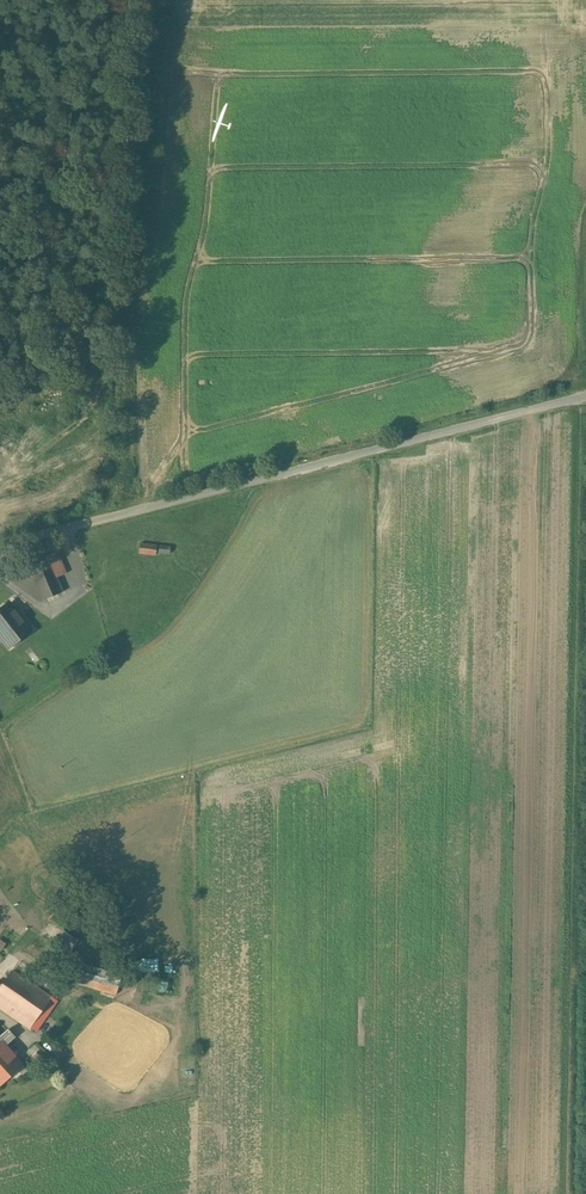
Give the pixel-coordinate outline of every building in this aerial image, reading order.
[(172,201),(154,201),(154,211),(173,211),(172,201)] [(157,546),(140,544),(139,553),(156,555),(157,546)] [(66,574),(57,551),(46,556),(56,579),(66,574)] [(46,556),(21,566),(26,578),(33,575),(43,600),(62,593),(56,579),(46,556)] [(0,612),(0,636),(9,648),(30,631),(9,605),(0,612)] [(63,929),(55,942),(70,952),(78,939),(63,929)] [(120,981),(81,970),(79,978),(93,983),(92,987),(116,994),(120,981)] [(12,971),(2,985),(0,984),(0,1009),(29,1029),(31,1027),(36,1019),(37,1018),(36,1018),(53,993),(30,977),(27,981),(12,971)] [(41,1023),(36,1019),(31,1027),(36,1031),(41,1023)] [(11,1033),(8,1030),(0,1036),(0,1043),(11,1033)] [(0,1043),(0,1084),(22,1064),(5,1045),(14,1037),(11,1033),(0,1043)] [(40,1049),(33,1056),(43,1066),(50,1060),(40,1049)]
